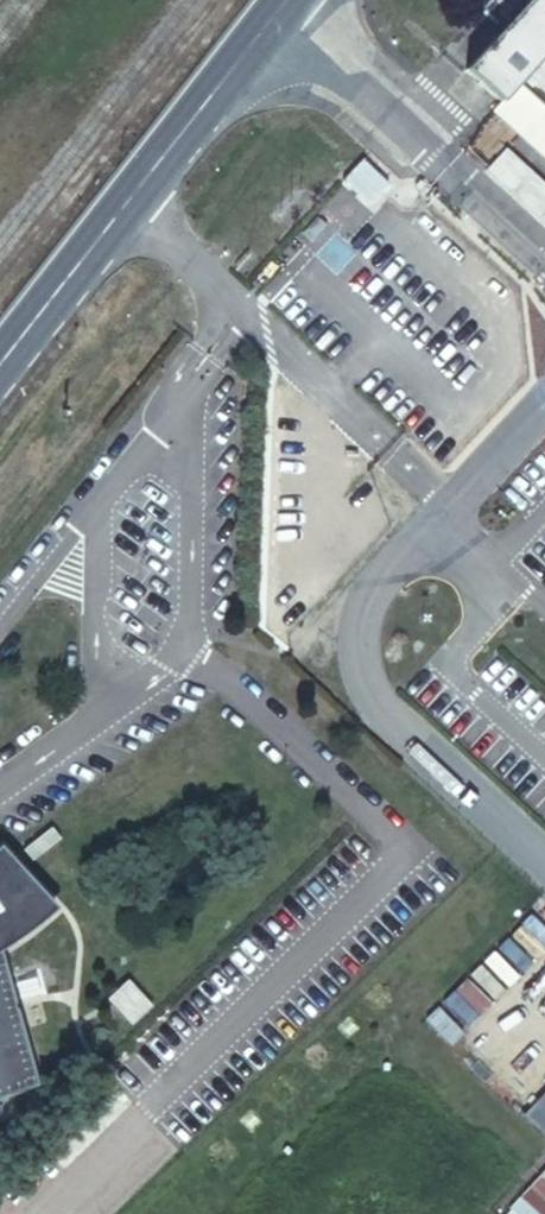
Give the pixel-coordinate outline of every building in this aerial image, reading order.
[(465,70),(446,91),(479,125),(491,111),(544,161),(544,0),(527,0),(465,70)] [(491,111),(479,125),(470,134),(544,203),(544,161),(491,111)] [(383,194),(355,170),(324,205),(351,228),(383,194)] [(38,1089),(1,954),(16,944),(18,943),(22,940),(24,938),(27,937),(29,935),(35,930),(39,927),(41,925),(45,921),(50,918),(55,912),(1,854),(0,855),(0,1105),(38,1089)] [(118,983),(95,1002),(120,1031),(143,1011),(118,983)] [(522,1110),(544,1132),(544,1086),(522,1110)] [(509,1207),(517,1213),(544,1213),(544,1166),(509,1207)]
